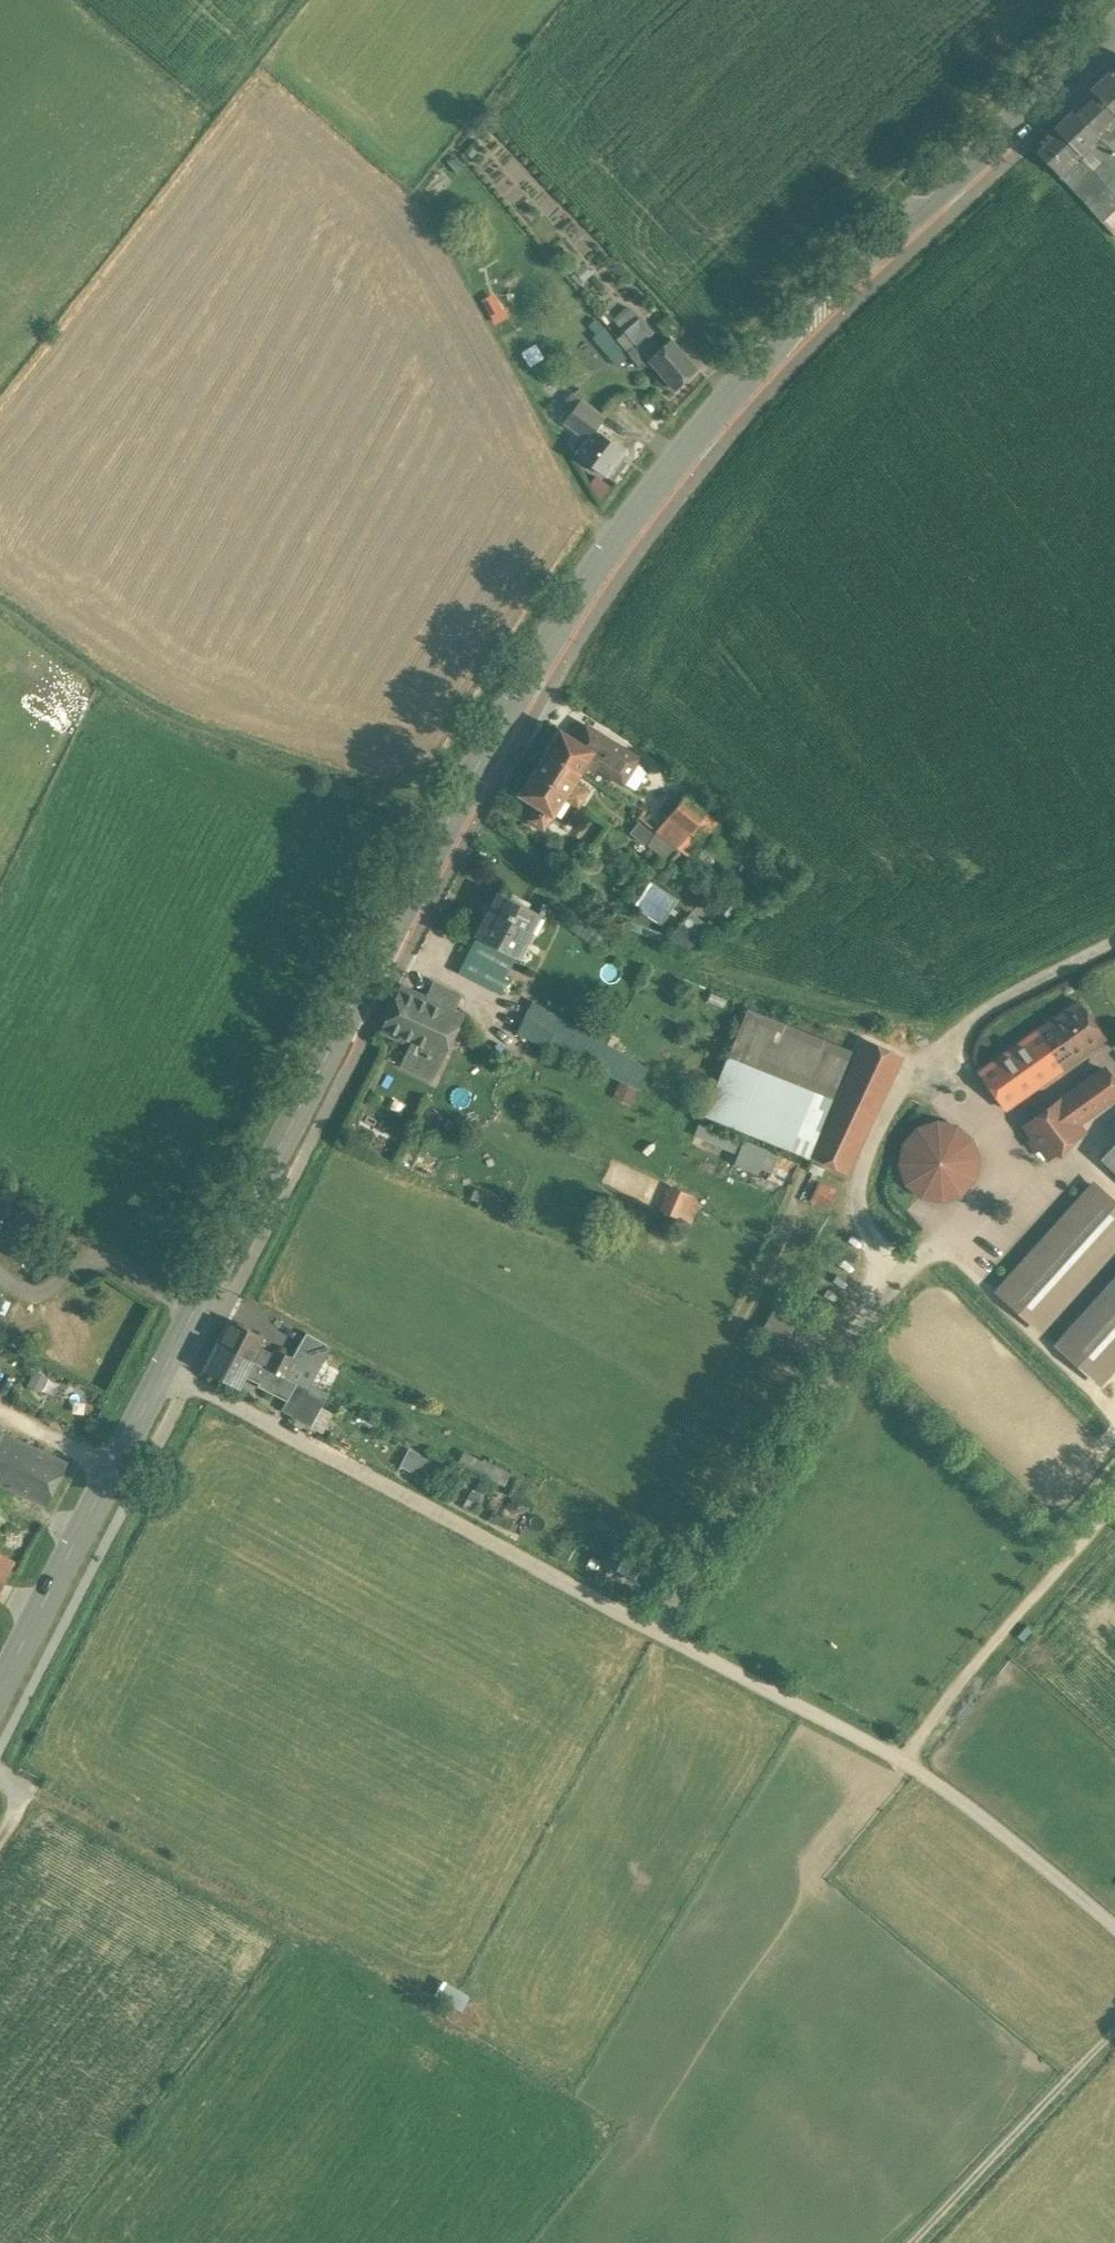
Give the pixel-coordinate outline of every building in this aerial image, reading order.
[(1110,74),(1091,92),(1114,118),(1114,79),(1110,74)] [(1091,92),(1072,111),(1097,138),(1114,121),(1114,118),(1091,92)] [(1097,138),(1072,111),(1052,129),(1078,156),(1088,147),(1097,138)] [(1114,145),(1114,121),(1097,138),(1111,150),(1114,145)] [(1078,156),(1052,129),(1032,149),(1058,175),(1064,169),(1078,156)] [(1097,138),(1088,147),(1104,162),(1095,171),(1102,179),(1114,196),(1114,154),(1111,150),(1097,138)] [(1095,171),(1091,167),(1081,177),(1071,187),(1102,222),(1114,210),(1114,196),(1102,179),(1095,171)] [(1071,187),(1081,177),(1076,171),(1071,175),(1064,169),(1058,175),(1071,187)] [(614,320),(624,332),(637,319),(628,308),(614,320)] [(652,333),(638,318),(637,319),(624,332),(638,348),(649,361),(674,390),(697,368),(671,339),(658,350),(647,337),(652,333)] [(592,338),(617,367),(627,358),(602,330),(592,338)] [(641,368),(649,361),(638,348),(629,354),(641,368)] [(564,423),(581,399),(572,393),(555,416),(564,423)] [(575,453),(607,476),(626,450),(596,429),(605,416),(581,399),(564,423),(585,438),(575,453)] [(594,750),(602,736),(586,726),(578,740),(594,750)] [(559,728),(546,750),(580,771),(584,765),(594,750),(578,740),(559,728)] [(602,736),(594,750),(584,765),(593,771),(597,765),(603,769),(622,781),(636,760),(637,758),(602,736)] [(580,771),(546,750),(532,771),(566,794),(574,782),(580,771)] [(646,773),(636,760),(622,781),(635,790),(646,773)] [(566,794),(532,771),(518,793),(536,805),(552,815),(564,797),(566,794)] [(588,790),(574,782),(566,794),(564,797),(578,806),(588,790)] [(685,795),(656,831),(658,832),(678,848),(706,812),(685,795)] [(552,815),(536,805),(527,818),(543,828),(552,815)] [(720,824),(706,812),(678,848),(679,849),(687,856),(697,845),(701,844),(708,837),(710,838),(720,824)] [(678,848),(658,832),(647,845),(668,862),(679,849),(678,848)] [(538,912),(500,892),(476,935),(511,954),(515,956),(516,953),(511,950),(531,911),(537,914),(538,912)] [(544,915),(538,912),(537,914),(531,911),(511,950),(516,953),(515,956),(522,959),(544,915)] [(674,935),(689,947),(706,925),(692,914),(674,935)] [(511,954),(476,935),(458,972),(500,994),(508,977),(502,974),(511,954)] [(433,981),(425,995),(454,1009),(461,994),(433,981)] [(425,995),(401,984),(379,1030),(410,1044),(442,1059),(463,1013),(454,1009),(425,995)] [(623,1054),(532,1001),(515,1033),(610,1076),(623,1054)] [(1079,1001),(1047,1024),(1072,1058),(1104,1036),(1079,1001)] [(851,1052),(747,1009),(729,1054),(832,1096),(851,1052)] [(1072,1058),(1047,1024),(960,1086),(984,1121),(1072,1058)] [(442,1059),(410,1044),(401,1064),(433,1079),(442,1059)] [(1055,1154),(1098,1126),(1092,1118),(1114,1103),(1114,1079),(1104,1062),(1027,1111),(1055,1154)] [(620,1082),(614,1094),(629,1101),(635,1089),(620,1082)] [(701,1121),(696,1133),(739,1152),(743,1141),(701,1121)] [(925,1134),(909,1144),(904,1170),(909,1187),(923,1200),(943,1200),(959,1197),(980,1182),(985,1160),(978,1143),(965,1132),(941,1126),(925,1134)] [(1050,1327),(1114,1256),(1114,1184),(1105,1175),(1004,1285),(1050,1327)] [(830,1207),(839,1188),(820,1180),(811,1199),(830,1207)] [(663,1210),(681,1218),(691,1195),(673,1187),(663,1210)] [(1114,1377),(1114,1279),(1062,1339),(1111,1382),(1114,1377)] [(786,1345),(804,1312),(780,1299),(762,1333),(786,1345)] [(264,1336),(232,1320),(219,1343),(251,1359),(259,1346),(264,1336)] [(307,1332),(293,1356),(283,1375),(296,1383),(309,1389),(324,1359),(331,1346),(307,1332)] [(251,1359),(219,1343),(207,1368),(239,1384),(244,1375),(251,1359)] [(274,1354),(259,1346),(251,1359),(267,1367),(274,1354)] [(277,1348),(274,1354),(267,1367),(283,1375),(293,1356),(277,1348)] [(267,1367),(251,1359),(244,1375),(259,1382),(258,1385),(286,1400),(287,1400),(296,1383),(283,1375),(267,1367)] [(309,1389),(326,1398),(342,1368),(324,1359),(309,1389)] [(309,1389),(296,1383),(287,1400),(286,1400),(281,1410),(311,1426),(321,1406),(326,1398),(309,1389)] [(333,1412),(321,1406),(311,1426),(322,1433),(333,1412)] [(34,1446),(0,1430),(0,1483),(12,1489),(34,1446)] [(67,1461),(34,1446),(12,1489),(45,1504),(67,1461)] [(439,1466),(409,1451),(402,1465),(432,1480),(439,1466)] [(482,1461),(466,1452),(461,1461),(505,1485),(511,1473),(484,1459),(482,1461)] [(0,1552),(0,1578),(5,1580),(15,1560),(0,1552)] [(466,2006),(472,1990),(442,1980),(437,1996),(466,2006)]
